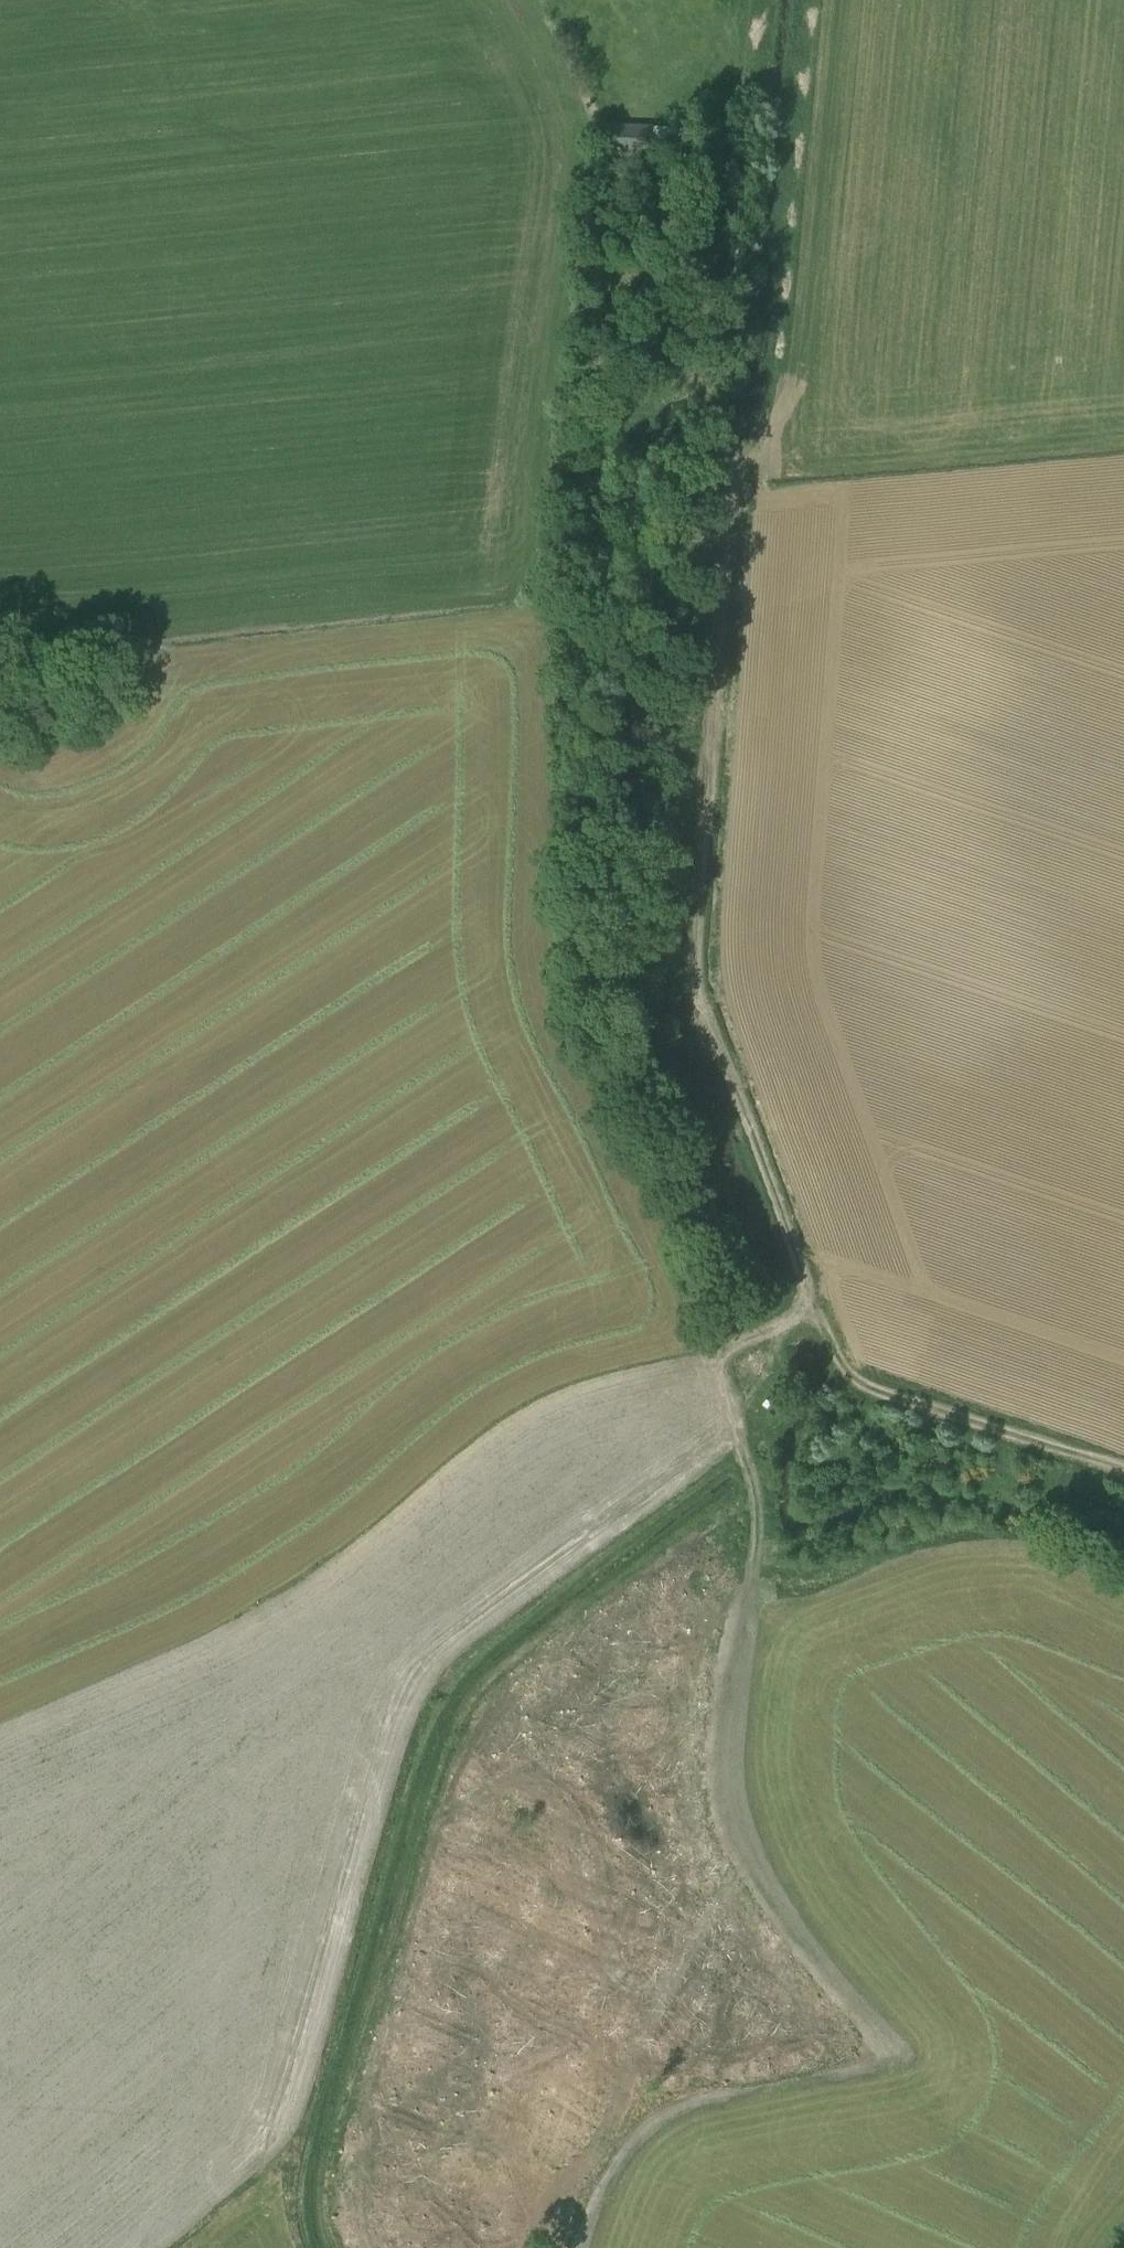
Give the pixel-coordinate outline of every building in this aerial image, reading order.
[(686,172),(687,128),(654,127),(654,125),(603,123),(602,173),(653,174),(653,171),(686,172)]
